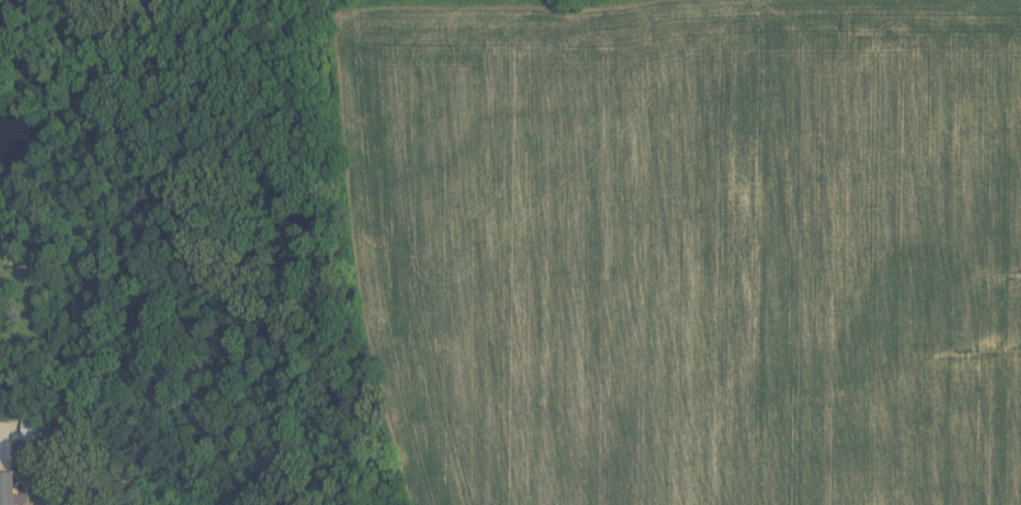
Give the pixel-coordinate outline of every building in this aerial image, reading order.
[(23,440),(41,440),(41,420),(23,420),(23,440)] [(15,471),(0,471),(0,504),(15,504),(15,471)]
